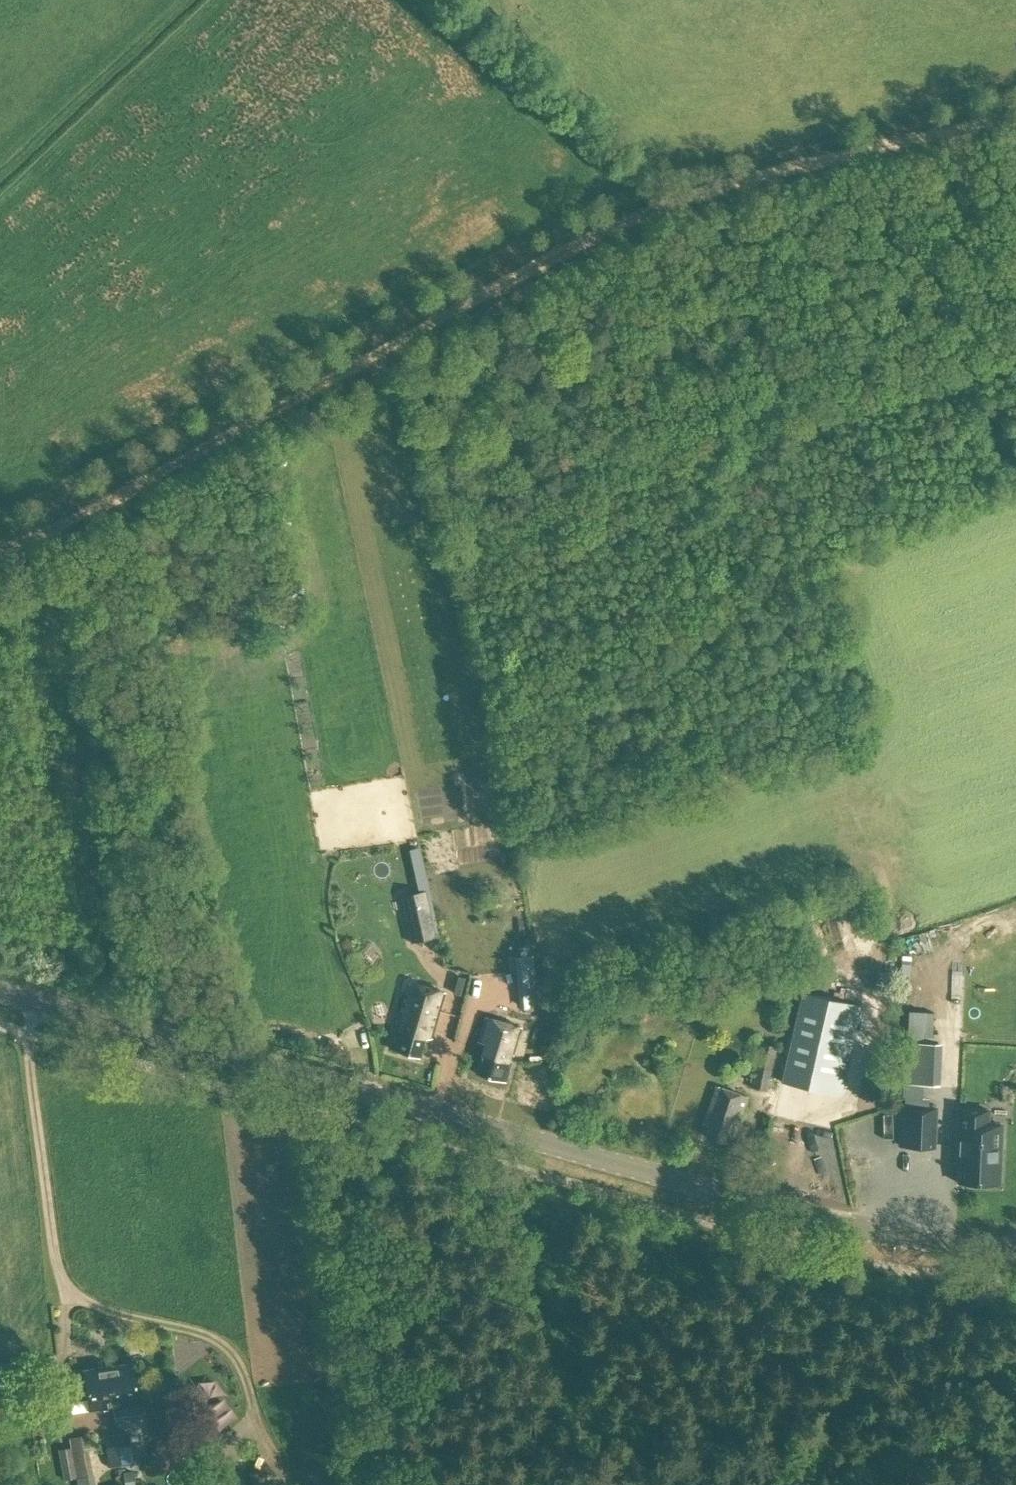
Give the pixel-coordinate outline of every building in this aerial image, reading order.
[(424,890),(400,896),(410,942),(435,937),(424,890)] [(534,955),(518,957),(522,1009),(539,1007),(534,955)] [(432,1036),(443,993),(409,982),(389,1048),(419,1057),(426,1034),(432,1036)] [(800,992),(779,1082),(780,1082),(840,1096),(860,1005),(800,992)] [(484,1017),(477,1042),(484,1044),(475,1073),(504,1081),(510,1060),(509,1060),(510,1054),(512,1054),(519,1026),(484,1017)] [(941,1042),(904,1041),(902,1083),(939,1085),(941,1042)] [(766,1091),(769,1080),(776,1047),(758,1043),(749,1087),(766,1091)] [(740,1113),(746,1097),(716,1087),(702,1125),(709,1127),(706,1136),(722,1142),(726,1133),(733,1135),(736,1124),(733,1123),(737,1112),(740,1113)] [(897,1105),(897,1144),(932,1144),(932,1105),(897,1105)] [(990,1106),(956,1105),(956,1162),(957,1163),(957,1181),(1000,1182),(1001,1120),(989,1120),(990,1106)] [(153,1412),(149,1386),(138,1387),(134,1362),(106,1366),(112,1408),(113,1408),(114,1418),(153,1412)] [(81,1369),(81,1372),(66,1374),(69,1401),(85,1399),(87,1412),(112,1408),(106,1366),(81,1369)] [(115,1434),(120,1465),(133,1464),(128,1432),(115,1434)] [(86,1434),(69,1437),(70,1447),(58,1449),(63,1480),(76,1477),(77,1484),(95,1484),(86,1434)] [(108,1467),(120,1465),(115,1434),(104,1436),(108,1467)] [(132,1470),(122,1472),(124,1484),(134,1484),(132,1470)]
